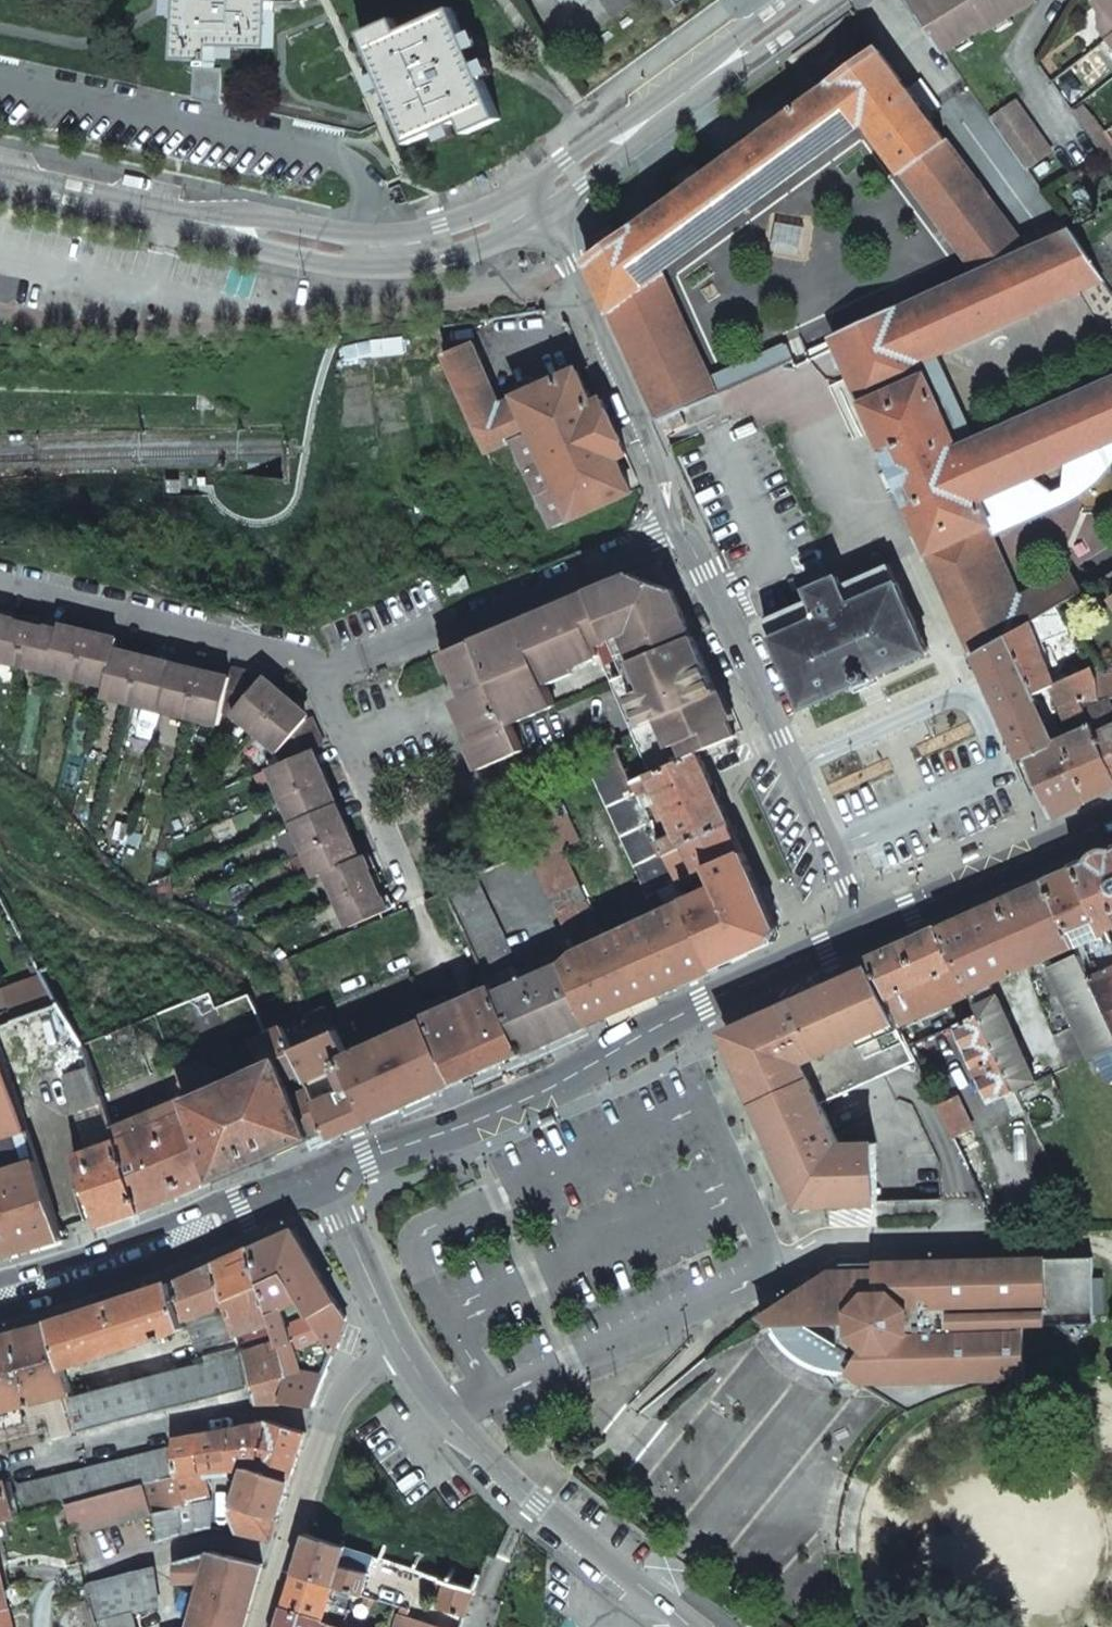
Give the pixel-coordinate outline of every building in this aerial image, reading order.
[(179,58),(192,58),(205,58),(214,58),(214,45),(270,45),(271,0),(180,0),(179,58)] [(944,51),(986,27),(988,30),(1037,1),(1036,0),(909,0),(944,51)] [(1095,4),(1103,15),(1101,29),(1109,40),(1111,38),(1111,0),(1100,0),(1095,4)] [(467,131),(498,117),(449,9),(396,30),(391,20),(361,33),(409,142),(461,119),(467,131)] [(663,270),(863,121),(901,173),(946,140),(927,114),(941,104),(921,77),(908,87),(879,48),(832,82),(832,83),(717,167),(644,221),(642,220),(588,260),(611,312),(665,273),(663,270)] [(192,66),(205,66),(205,58),(192,58),(192,66)] [(220,67),(205,66),(192,66),(192,96),(220,103),(220,67)] [(1050,152),(1015,101),(990,118),(1025,169),(1050,152)] [(1085,105),(1076,112),(1084,124),(1094,117),(1085,105)] [(1103,135),(1105,133),(1094,117),(1084,124),(1095,141),(1103,135)] [(1094,142),(1099,150),(1109,143),(1103,135),(1095,141),(1094,142)] [(1027,251),(1017,238),(946,140),(901,173),(899,174),(974,275),(1027,251)] [(1109,143),(1099,150),(1101,152),(1111,168),(1111,147),(1109,143)] [(937,353),(1103,278),(1085,253),(1070,231),(1060,218),(1059,218),(1017,238),(1027,251),(974,275),(831,340),(907,508),(927,554),(990,525),(994,535),(1071,500),(1081,494),(1088,489),(1093,485),(1100,479),(1106,472),(1111,465),(1111,380),(976,441),(956,450),(917,363),(937,353)] [(666,272),(665,273),(611,312),(659,419),(687,406),(718,393),(711,376),(666,272)] [(718,393),(792,361),(784,344),(711,376),(718,393)] [(956,450),(976,441),(937,353),(917,363),(956,450)] [(615,458),(625,454),(601,399),(591,403),(576,370),(500,404),(480,361),(451,374),(485,450),(511,439),(552,527),(630,492),(615,458)] [(994,535),(990,525),(927,554),(973,656),(1008,636),(1029,624),(1034,621),(1021,595),(994,535)] [(804,709),(856,685),(859,689),(879,679),(877,675),(927,652),(897,582),(889,565),(840,586),(836,578),(807,591),(810,599),(764,620),(771,638),(804,709)] [(1059,607),(1083,592),(1069,567),(1021,595),(1034,621),(1038,619),(1045,615),(1059,607)] [(654,772),(697,753),(698,753),(697,751),(734,735),(672,589),(631,573),(445,652),(464,696),(458,699),(476,741),(469,744),(479,769),(521,751),(510,724),(612,680),(635,729),(632,731),(643,756),(646,754),(654,772)] [(449,595),(470,588),(466,576),(444,583),(449,595)] [(1059,638),(1072,631),(1059,607),(1045,615),(1059,638)] [(22,661),(33,614),(25,612),(24,618),(3,613),(0,625),(0,656),(22,661)] [(50,668),(60,626),(40,622),(42,616),(33,614),(22,661),(50,668)] [(1054,682),(1029,624),(1008,636),(1034,695),(1035,694),(1054,686),(1054,682)] [(78,675),(89,627),(81,625),(79,631),(60,626),(50,668),(78,675)] [(107,682),(115,650),(117,640),(96,635),(98,629),(89,627),(78,675),(107,682)] [(1035,694),(1034,695),(1008,636),(973,656),(1020,759),(1048,745),(1030,704),(1038,700),(1035,694)] [(133,700),(145,652),(137,650),(136,655),(115,650),(107,682),(105,692),(133,700)] [(163,707),(173,664),(152,659),(153,654),(145,652),(133,700),(163,707)] [(192,714),(203,666),(195,664),(194,669),(173,664),(163,707),(192,714)] [(1095,672),(1095,664),(1091,666),(1054,682),(1054,686),(1068,718),(1074,715),(1081,730),(1062,739),(1090,800),(1111,790),(1111,766),(1097,733),(1094,728),(1091,721),(1081,699),(1096,698),(1094,672),(1095,672)] [(256,730),(289,694),(278,684),(274,688),(254,671),(234,665),(230,678),(223,708),(234,710),(256,730)] [(223,708),(230,678),(210,673),(211,668),(203,666),(192,714),(220,721),(223,708)] [(1095,672),(1094,672),(1096,698),(1105,697),(1111,697),(1111,670),(1095,672)] [(1054,686),(1035,694),(1038,700),(1030,704),(1048,745),(1056,742),(1062,739),(1081,730),(1074,715),(1068,718),(1054,686)] [(289,694),(256,730),(280,751),(283,761),(309,750),(323,744),(316,726),(297,708),(301,704),(289,694)] [(1105,697),(1096,698),(1081,699),(1091,721),(1111,716),(1105,697)] [(1097,733),(1111,727),(1111,716),(1091,721),(1094,728),(1097,733)] [(1111,766),(1111,727),(1097,733),(1111,766)] [(1090,800),(1062,739),(1056,742),(1048,745),(1020,759),(1021,761),(1026,758),(1052,817),(1090,800)] [(636,792),(632,782),(614,745),(590,761),(647,896),(652,894),(678,882),(665,854),(659,841),(641,803),(636,792)] [(309,750),(283,761),(270,767),(281,794),(326,776),(323,768),(318,770),(309,750)] [(659,841),(665,854),(730,826),(697,753),(654,772),(652,774),(656,784),(679,832),(669,837),(659,841)] [(636,792),(656,784),(652,774),(632,782),(636,792)] [(326,776),(281,794),(293,821),(332,805),(324,786),(330,784),(326,776)] [(578,839),(559,789),(557,791),(539,803),(532,808),(547,841),(528,849),(574,953),(603,940),(561,847),(578,839)] [(669,837),(651,799),(641,803),(659,841),(669,837)] [(332,805),(293,821),(304,849),(349,831),(346,823),(340,825),(332,805)] [(686,902),(717,967),(772,942),(777,933),(778,930),(755,880),(730,826),(665,854),(678,882),(680,887),(699,878),(696,872),(705,868),(716,889),(686,902)] [(349,831),(304,849),(315,876),(325,872),(355,860),(347,841),(353,839),(349,831)] [(1077,866),(1106,930),(1111,927),(1111,850),(1077,866)] [(355,860),(325,872),(337,900),(382,881),(379,873),(374,875),(365,856),(355,860)] [(1077,866),(1045,880),(1111,1027),(1111,944),(1106,930),(1077,866)] [(588,1025),(561,963),(524,980),(476,873),(444,887),(473,950),(490,987),(521,1055),(558,1038),(588,1025)] [(1045,880),(939,928),(969,992),(980,1015),(1015,1090),(1034,1081),(995,996),(985,1000),(979,988),(1024,968),(1069,1065),(1111,1046),(1111,1027),(1045,880)] [(382,881),(337,900),(348,927),(388,910),(380,891),(385,889),(382,881)] [(717,967),(686,902),(680,888),(662,896),(669,911),(603,940),(574,953),(575,954),(561,963),(588,1025),(717,967)] [(969,992),(939,928),(866,960),(870,966),(898,1024),(969,992)] [(898,1024),(870,966),(796,1000),(735,1027),(729,1043),(741,1071),(744,1069),(776,1141),(774,1142),(802,1204),(878,1202),(876,1143),(839,1144),(820,1104),(914,1057),(908,1044),(898,1024)] [(59,1005),(43,976),(0,991),(0,1013),(10,1009),(15,1021),(59,1005)] [(521,1055),(490,987),(440,1009),(424,1017),(424,1019),(425,1018),(455,1084),(521,1055)] [(59,1005),(15,1021),(0,1027),(0,1045),(11,1081),(57,1064),(85,1054),(83,1049),(59,1005)] [(15,1021),(10,1009),(0,1013),(0,1027),(15,1021)] [(344,1054),(324,1009),(281,1027),(304,1081),(341,1065),(338,1057),(344,1054)] [(1015,1090),(980,1015),(958,1025),(958,1031),(990,1101),(1005,1095),(1015,1090)] [(425,1018),(424,1019),(344,1054),(338,1057),(341,1065),(344,1071),(347,1078),(355,1095),(367,1123),(415,1101),(455,1084),(425,1018)] [(320,1118),(304,1081),(281,1027),(253,1039),(264,1064),(218,1086),(212,1070),(204,1075),(197,1059),(176,1067),(180,1081),(186,1100),(213,1180),(278,1151),(307,1138),(311,1148),(330,1140),(320,1118)] [(11,1081),(0,1045),(0,1139),(27,1130),(21,1110),(19,1105),(11,1081)] [(331,1085),(347,1078),(344,1071),(341,1065),(304,1081),(320,1118),(330,1113),(328,1107),(323,1097),(334,1092),(331,1085)] [(102,1104),(89,1066),(64,1074),(76,1111),(91,1107),(102,1104)] [(328,1107),(355,1095),(347,1078),(331,1085),(334,1092),(323,1097),(328,1107)] [(1001,1133),(1030,1120),(1015,1090),(1005,1095),(1010,1106),(992,1115),(1001,1133)] [(367,1123),(355,1095),(328,1107),(330,1113),(320,1118),(330,1140),(367,1123)] [(973,1129),(957,1095),(937,1105),(946,1122),(954,1138),(973,1129)] [(139,1212),(175,1196),(213,1180),(186,1100),(110,1129),(115,1142),(139,1212)] [(978,1145),(980,1144),(973,1129),(954,1138),(974,1180),(990,1172),(978,1145)] [(115,1142),(74,1156),(97,1226),(139,1212),(115,1142)] [(62,1238),(37,1160),(18,1166),(0,1171),(0,1255),(41,1245),(62,1238)] [(271,1323),(275,1341),(282,1367),(282,1401),(314,1406),(346,1319),(295,1229),(251,1247),(271,1323)] [(271,1323),(251,1247),(215,1262),(227,1308),(233,1333),(271,1323)] [(1019,1377),(1023,1377),(1022,1325),(1093,1323),(1091,1257),(979,1260),(972,1268),(965,1261),(841,1264),(813,1283),(801,1290),(759,1318),(770,1325),(835,1324),(836,1345),(854,1356),(844,1372),(907,1409),(913,1406),(917,1405),(922,1403),(926,1401),(932,1398),(937,1397),(944,1394),(950,1392),(955,1390),(960,1389),(966,1387),(974,1385),(980,1384),(987,1382),(994,1381),(1002,1380),(1007,1379),(1014,1378),(1019,1377)] [(227,1308),(215,1262),(173,1279),(174,1281),(185,1321),(186,1320),(227,1308)] [(167,1331),(187,1325),(186,1320),(185,1321),(174,1281),(102,1307),(50,1323),(62,1365),(155,1335),(157,1340),(168,1336),(167,1331)] [(227,1308),(186,1320),(187,1325),(194,1357),(236,1346),(235,1342),(233,1333),(227,1308)] [(50,1323),(43,1325),(0,1335),(0,1410),(67,1392),(66,1390),(68,1389),(62,1365),(50,1323)] [(835,1324),(770,1325),(773,1330),(776,1334),(779,1338),(782,1343),(787,1348),(791,1352),(795,1355),(798,1357),(802,1359),(808,1362),(813,1365),(820,1367),(825,1369),(831,1370),(836,1371),(841,1371),(844,1372),(854,1356),(836,1345),(835,1324)] [(282,1367),(275,1341),(238,1351),(248,1389),(251,1402),(282,1401),(282,1367)] [(248,1389),(238,1351),(67,1394),(77,1432),(135,1418),(248,1389)] [(271,1420),(268,1420),(268,1424),(174,1439),(175,1446),(178,1479),(203,1473),(205,1472),(204,1466),(213,1463),(226,1461),(227,1468),(246,1469),(246,1468),(290,1482),(306,1432),(271,1420)] [(97,1499),(152,1485),(178,1479),(175,1446),(18,1484),(25,1516),(66,1506),(97,1499)] [(246,1468),(246,1469),(234,1504),(242,1534),(271,1539),(290,1482),(246,1468)] [(178,1479),(152,1485),(154,1515),(157,1543),(182,1534),(211,1529),(209,1500),(203,1473),(178,1479)] [(4,1482),(0,1483),(0,1522),(15,1518),(4,1482)] [(97,1499),(66,1506),(73,1534),(154,1515),(152,1485),(97,1499)] [(474,1591),(483,1566),(386,1536),(382,1550),(379,1561),(401,1568),(434,1578),(474,1591)] [(361,1595),(368,1575),(339,1565),(344,1550),(340,1548),(306,1537),(298,1561),(294,1574),(332,1586),(361,1595)] [(339,1565),(368,1575),(373,1559),(353,1552),(347,1550),(344,1550),(339,1565)] [(263,1563),(211,1551),(174,1561),(178,1580),(193,1582),(190,1626),(243,1626),(263,1563)] [(129,1612),(159,1605),(150,1567),(86,1584),(88,1591),(97,1626),(133,1626),(129,1612)] [(294,1574),(283,1608),(321,1621),(332,1624),(340,1626),(344,1626),(349,1613),(326,1605),(332,1586),(294,1574)] [(474,1591),(434,1578),(428,1596),(440,1600),(438,1608),(465,1618),(474,1591)] [(0,1608),(0,1626),(8,1626),(11,1623),(8,1607),(0,1608)] [(283,1608),(277,1626),(319,1626),(321,1621),(283,1608)] [(405,1617),(402,1626),(434,1626),(405,1617)]
